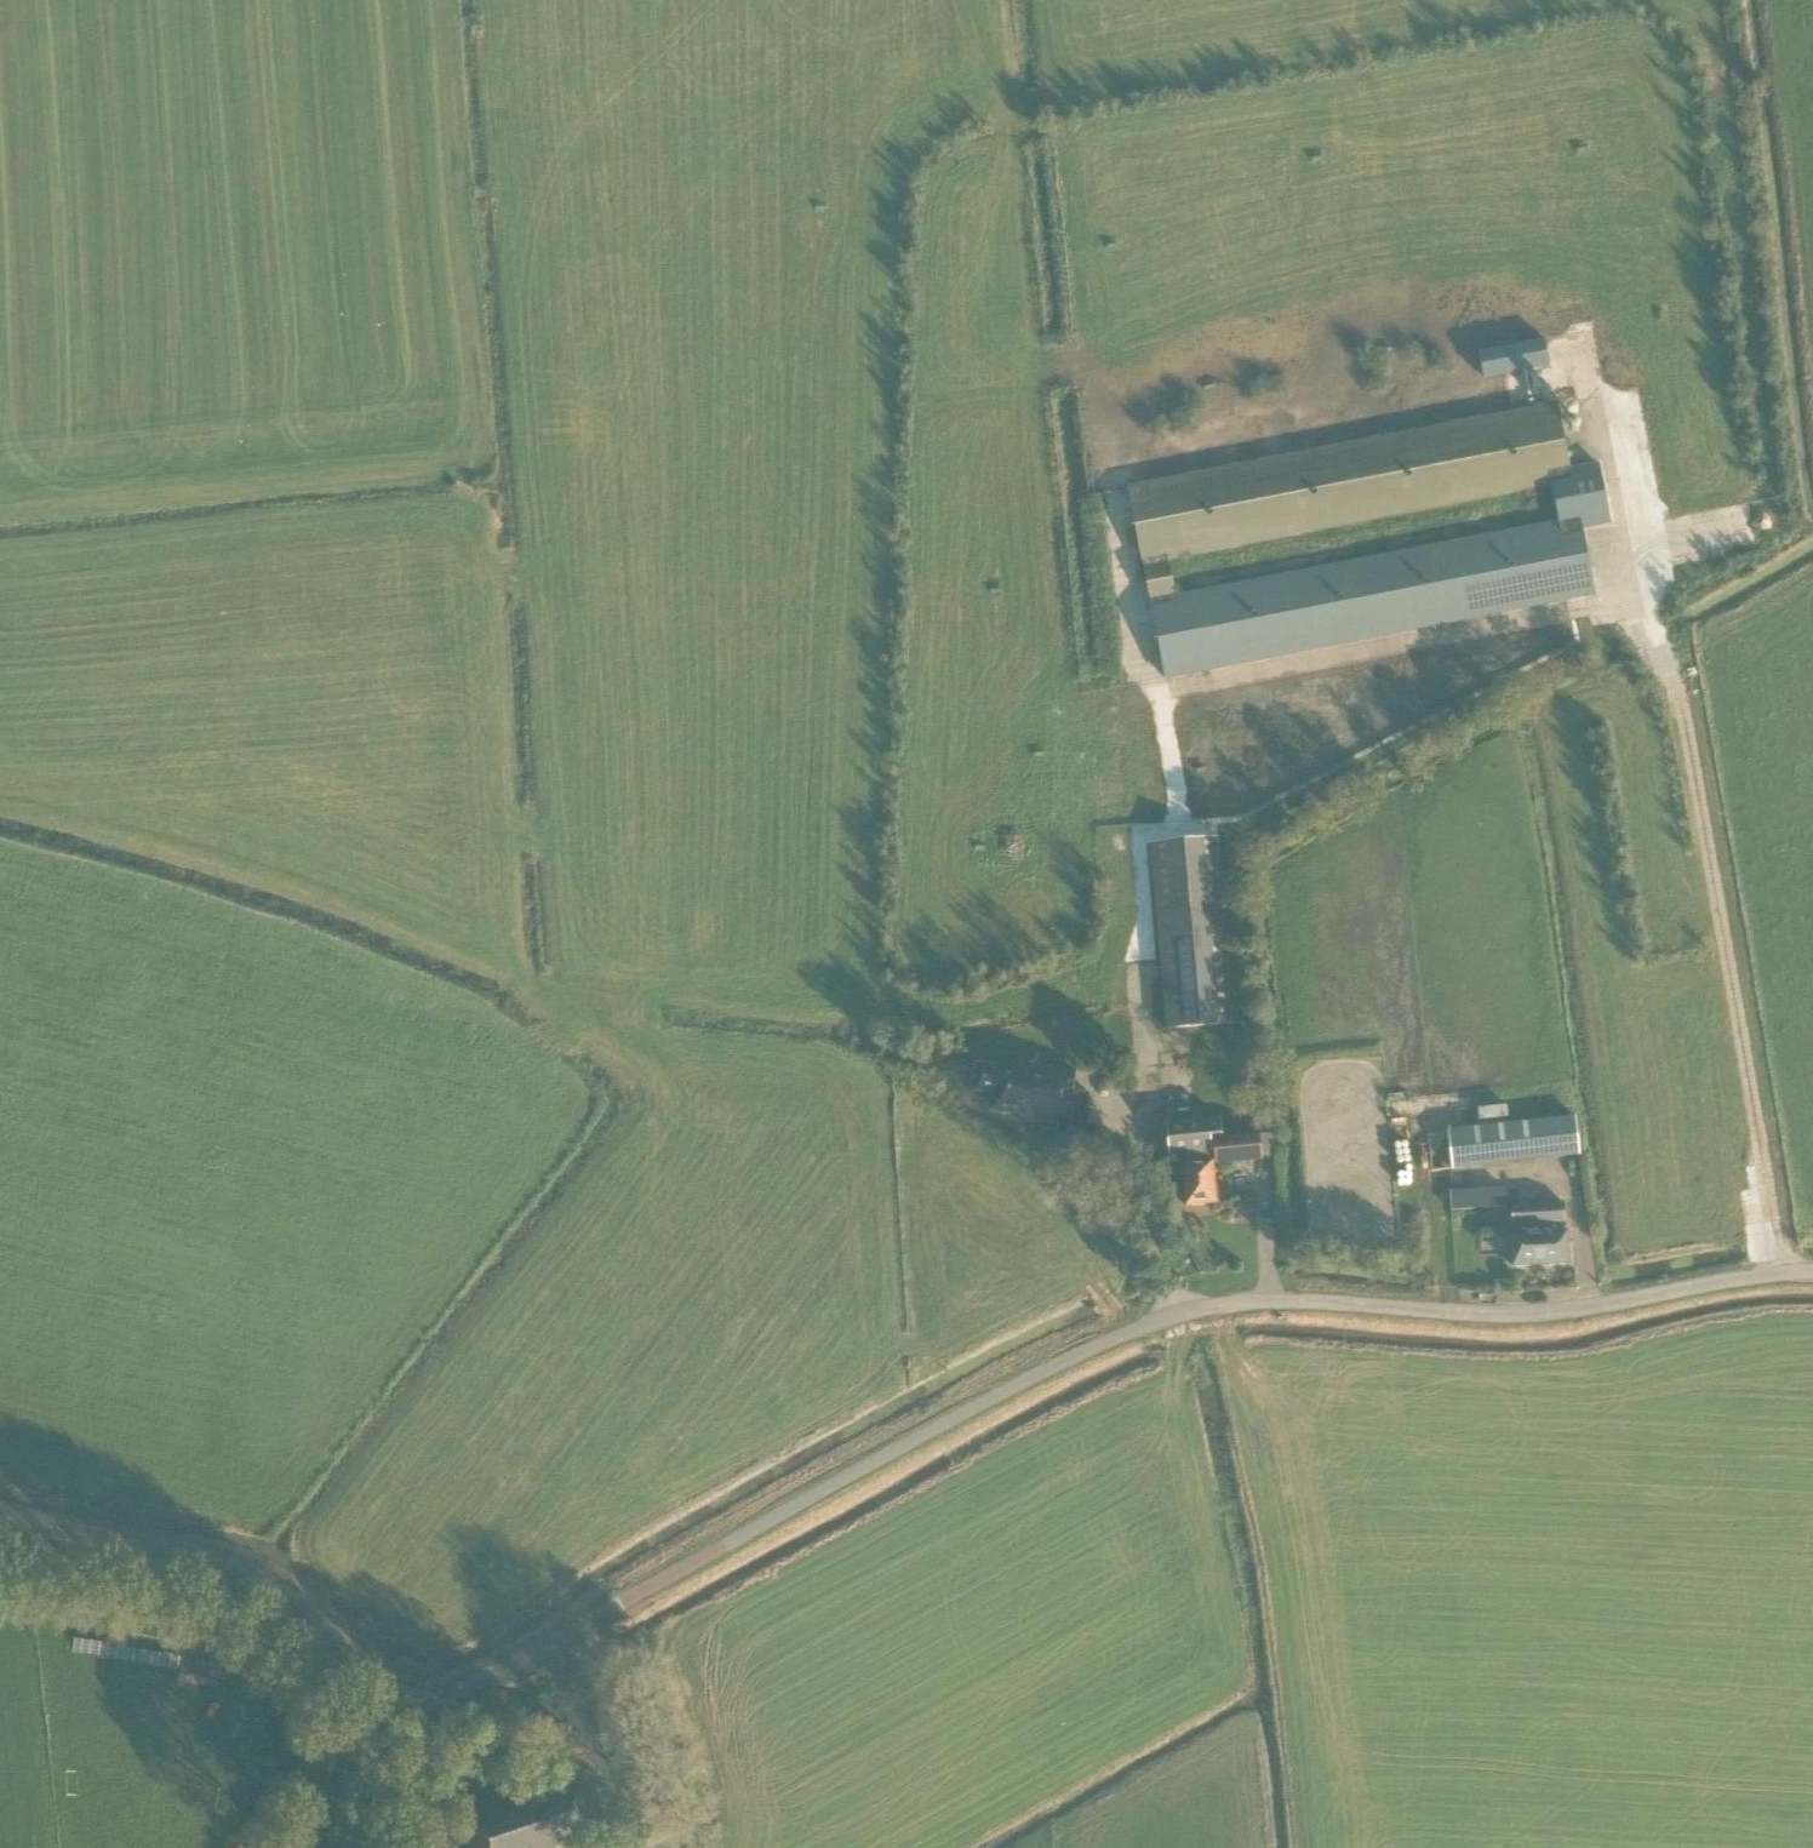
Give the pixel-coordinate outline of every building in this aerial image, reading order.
[(1481,353),(1486,380),(1555,366),(1549,338),(1481,353)] [(1582,529),(1606,524),(1595,467),(1571,472),(1559,405),(1131,487),(1145,563),(1153,601),(1167,680),(1596,596),(1582,529)] [(1211,805),(1191,807),(1192,819),(1213,816),(1211,805)] [(1168,1030),(1235,1024),(1217,835),(1150,841),(1168,1030)] [(1191,1054),(1177,1056),(1178,1065),(1192,1064),(1191,1054)] [(978,1068),(975,1091),(995,1093),(993,1111),(1022,1114),(1021,1119),(1059,1123),(1057,1147),(1094,1151),(1097,1126),(1086,1125),(1090,1093),(1074,1091),(1076,1072),(999,1064),(999,1070),(978,1068)] [(1452,1170),(1581,1156),(1577,1117),(1448,1131),(1452,1170)] [(1221,1119),(1167,1124),(1169,1156),(1186,1155),(1187,1164),(1182,1165),(1186,1206),(1217,1204),(1214,1163),(1217,1163),(1217,1167),(1263,1163),(1260,1136),(1223,1139),(1221,1119)] [(1453,1192),(1456,1212),(1509,1203),(1506,1183),(1453,1192)] [(1564,1204),(1537,1205),(1540,1265),(1569,1264),(1567,1232),(1566,1232),(1564,1204)] [(1514,1267),(1540,1265),(1537,1205),(1512,1206),(1514,1234),(1512,1234),(1514,1267)] [(549,1785),(460,1815),(471,1847),(608,1847),(583,1772),(579,1773),(563,1726),(527,1737),(537,1767),(543,1765),(549,1785)]
